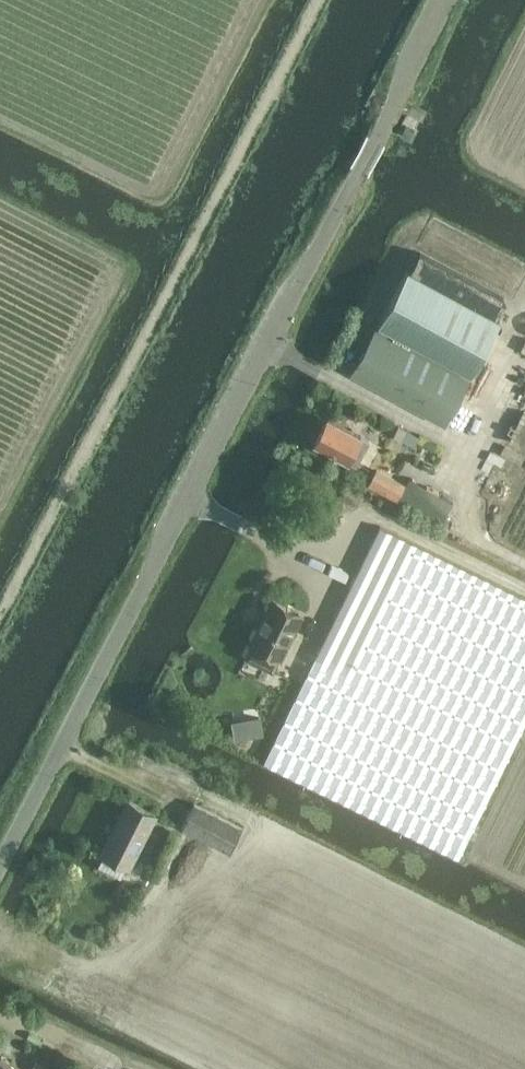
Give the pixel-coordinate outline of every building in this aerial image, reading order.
[(413,130),(405,126),(401,134),(409,138),(413,130)] [(432,219),(421,242),(513,289),(524,267),(432,219)] [(443,423),(468,377),(500,320),(407,269),(350,373),(443,423)] [(361,436),(326,418),(313,442),(348,460),(361,436)] [(369,484),(397,499),(441,523),(452,502),(446,499),(450,493),(443,489),(439,495),(409,478),(405,485),(376,469),(369,484)] [(458,858),(524,722),(524,597),(379,525),(263,761),(458,858)] [(271,670),(277,658),(279,659),(302,614),(272,599),(249,644),(251,645),(245,657),(271,670)] [(259,710),(230,719),(236,737),(265,728),(259,710)] [(131,802),(115,832),(112,830),(100,852),(128,867),(155,814),(131,802)] [(229,852),(241,827),(193,803),(181,827),(229,852)] [(0,1056),(0,1068),(25,1068),(0,1056)] [(34,1060),(29,1068),(51,1068),(34,1060)]
